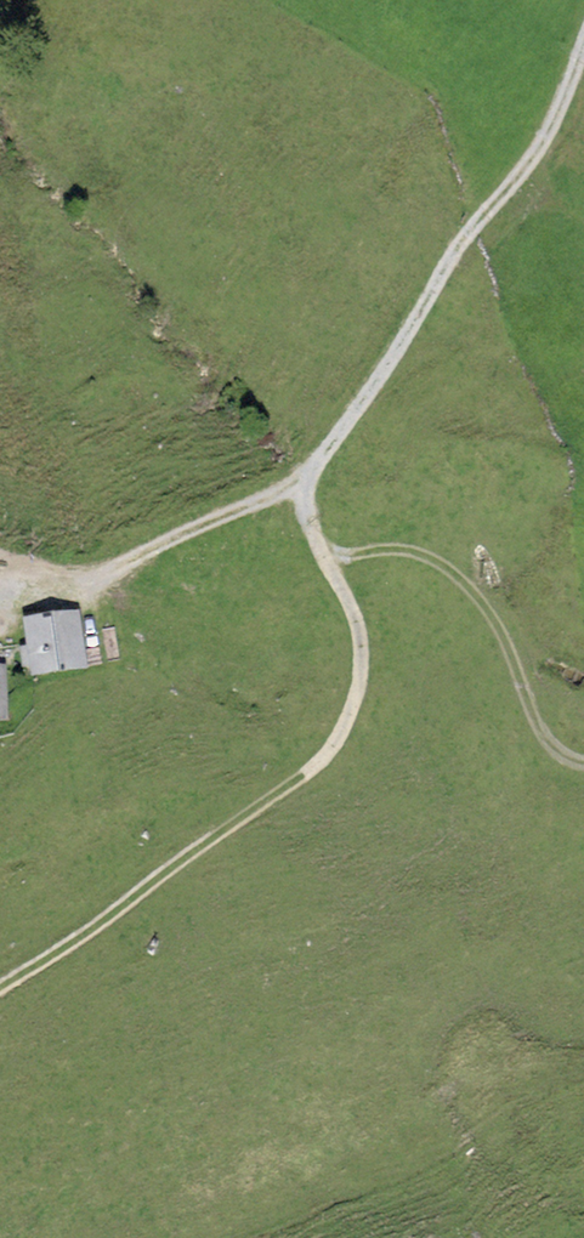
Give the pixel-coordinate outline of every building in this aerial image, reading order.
[(81,615),(28,625),(37,677),(90,667),(81,615)] [(0,670),(0,722),(12,721),(11,670),(0,670)]
